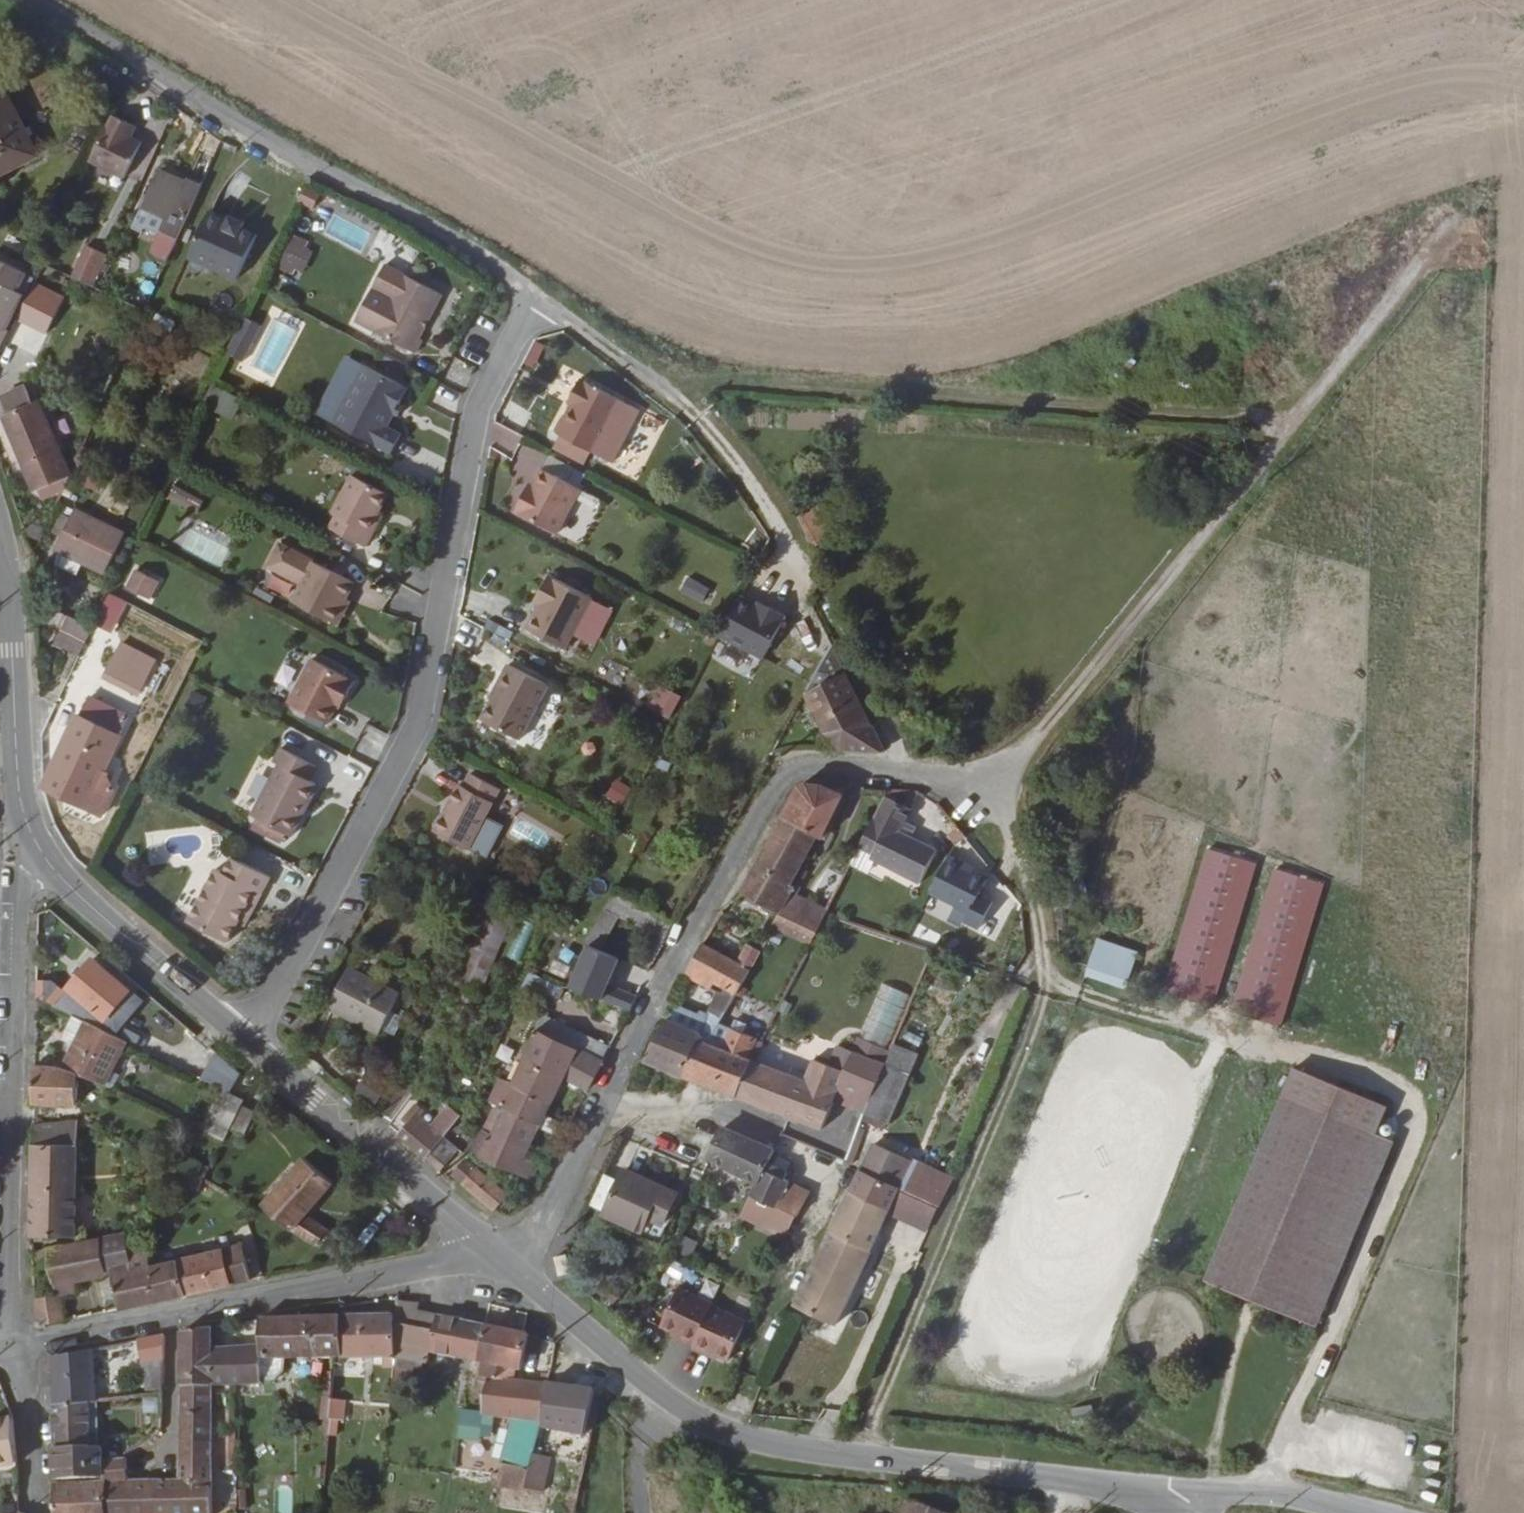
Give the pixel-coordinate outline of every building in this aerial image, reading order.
[(33,149),(2,83),(0,84),(0,165),(33,149)] [(137,108),(112,97),(91,144),(126,160),(143,123),(132,118),(137,108)] [(139,213),(182,234),(206,180),(192,174),(189,179),(161,166),(139,213)] [(233,215),(213,206),(192,253),(241,275),(261,231),(246,224),(250,214),(237,207),(233,215)] [(276,267),(300,279),(312,254),(304,250),(308,242),(293,235),(276,267)] [(81,246),(72,280),(95,286),(104,252),(81,246)] [(388,261),(356,317),(415,351),(422,338),(419,336),(444,293),(388,261)] [(0,287),(0,317),(7,320),(24,283),(6,275),(0,287)] [(263,319),(248,312),(240,330),(254,337),(263,319)] [(172,336),(178,323),(159,314),(153,328),(172,336)] [(33,358),(47,332),(27,322),(14,348),(33,358)] [(244,355),(254,337),(240,330),(231,348),(244,355)] [(334,418),(365,361),(346,350),(314,408),(334,418)] [(407,362),(385,350),(380,358),(402,371),(407,362)] [(408,385),(365,361),(334,418),(390,450),(401,431),(387,423),(408,385)] [(621,396),(578,375),(570,393),(573,394),(570,401),(556,430),(595,449),(621,396)] [(66,486),(72,473),(40,394),(35,396),(29,382),(7,391),(14,406),(6,409),(37,487),(45,484),(48,493),(66,486)] [(225,386),(216,402),(233,411),(242,395),(225,386)] [(638,405),(621,396),(595,449),(612,458),(638,405)] [(403,404),(399,401),(394,410),(399,412),(403,404)] [(543,467),(579,484),(585,473),(549,456),(543,467)] [(543,467),(541,466),(533,483),(528,492),(525,490),(515,509),(559,530),(581,485),(579,484),(543,467)] [(390,491),(355,472),(335,510),(339,512),(333,524),(368,543),(375,530),(371,527),(380,510),(390,491)] [(174,480),(166,500),(196,512),(204,492),(174,480)] [(529,481),(525,490),(528,492),(533,483),(529,481)] [(59,530),(64,532),(58,546),(106,568),(124,530),(76,507),(72,516),(64,511),(59,522),(61,524),(59,530)] [(384,512),(380,510),(371,527),(375,530),(384,512)] [(84,558),(61,547),(59,562),(78,571),(84,558)] [(356,580),(316,558),(295,598),(335,620),(348,596),(356,580)] [(122,590),(148,602),(158,580),(132,568),(122,590)] [(568,646),(594,594),(550,573),(541,591),(545,593),(541,602),(529,626),(568,646)] [(678,592),(701,603),(709,587),(686,576),(678,592)] [(766,649),(788,607),(762,593),(760,596),(743,587),(722,625),(766,649)] [(545,593),(541,591),(536,600),(541,602),(545,593)] [(353,598),(348,596),(335,620),(339,622),(353,598)] [(81,656),(87,643),(95,626),(71,615),(56,644),(81,656)] [(835,750),(885,751),(831,639),(805,688),(835,750)] [(142,685),(148,673),(115,656),(109,669),(142,685)] [(358,679),(315,657),(292,701),(331,721),(340,704),(345,696),(348,697),(358,679)] [(550,682),(510,661),(496,690),(497,690),(484,717),(522,736),(550,682)] [(683,691),(665,681),(653,703),(671,713),(683,691)] [(196,688),(189,701),(200,707),(207,694),(196,688)] [(348,697),(345,696),(340,704),(344,706),(348,697)] [(87,806),(97,783),(121,731),(80,712),(47,787),(87,806)] [(320,766),(284,747),(277,760),(282,763),(255,814),(295,835),(306,813),(302,812),(318,782),(313,779),(320,766)] [(504,788),(469,771),(463,784),(467,786),(443,833),(472,848),(497,801),(504,788)] [(603,797),(619,807),(631,788),(615,778),(603,797)] [(822,779),(800,780),(782,814),(816,833),(821,836),(849,783),(839,778),(835,787),(822,779)] [(318,782),(302,812),(306,813),(321,783),(318,782)] [(104,814),(115,791),(97,783),(87,806),(104,814)] [(887,791),(889,792),(862,845),(872,851),(869,854),(921,880),(934,854),(939,856),(942,850),(910,834),(900,829),(905,818),(919,787),(890,786),(887,791)] [(816,833),(782,814),(741,889),(780,911),(785,903),(795,884),(791,881),(816,833)] [(915,823),(905,818),(900,829),(910,834),(915,823)] [(956,841),(965,832),(957,822),(948,831),(956,841)] [(219,867),(191,920),(232,942),(242,922),(251,907),(255,909),(273,876),(235,855),(227,871),(219,867)] [(964,862),(948,855),(929,891),(969,911),(964,920),(978,927),(991,901),(978,894),(986,878),(962,866),(964,862)] [(613,889),(605,906),(671,936),(680,919),(613,889)] [(780,911),(774,922),(811,938),(821,918),(785,903),(780,911)] [(514,915),(490,905),(456,984),(480,994),(514,915)] [(255,909),(251,907),(242,922),(247,925),(255,909)] [(1139,953),(1096,939),(1083,977),(1126,991),(1139,953)] [(747,940),(737,959),(702,940),(686,970),(711,983),(715,976),(727,982),(728,981),(738,988),(742,980),(760,947),(747,940)] [(630,1009),(638,994),(610,983),(623,958),(593,945),(571,985),(630,1009)] [(132,988),(96,958),(72,986),(93,1004),(88,1009),(96,1016),(101,1010),(108,1016),(132,988)] [(383,1032),(402,992),(352,966),(332,1006),(383,1032)] [(560,999),(566,984),(532,969),(523,989),(545,998),(547,994),(560,999)] [(63,987),(48,978),(40,994),(56,1002),(63,987)] [(748,984),(742,980),(738,988),(744,991),(748,984)] [(711,983),(697,1012),(671,999),(644,1057),(657,1062),(687,1073),(701,1037),(709,1040),(711,1038),(712,1035),(738,988),(728,981),(727,982),(723,989),(711,983)] [(911,995),(884,983),(860,1036),(887,1048),(911,995)] [(535,1031),(538,1033),(519,1081),(554,1098),(566,1073),(589,1086),(612,1041),(546,1008),(535,1031)] [(87,1017),(76,1011),(63,1037),(76,1042),(87,1017)] [(106,1085),(127,1037),(87,1017),(76,1042),(66,1066),(80,1073),(91,1078),(106,1085)] [(733,1024),(724,1044),(711,1038),(709,1040),(701,1037),(687,1073),(735,1092),(751,1054),(747,1053),(756,1034),(762,1037),(766,1028),(766,1027),(751,1017),(743,1029),(733,1024)] [(751,1054),(735,1092),(777,1109),(822,1125),(833,1098),(851,1105),(865,1110),(883,1068),(884,1065),(838,1045),(829,1065),(807,1056),(806,1076),(751,1054)] [(230,1088),(241,1068),(217,1048),(203,1075),(226,1086),(230,1088)] [(884,1065),(883,1068),(913,1081),(922,1061),(891,1048),(884,1065)] [(65,1066),(38,1063),(37,1103),(78,1101),(80,1073),(66,1066),(65,1066)] [(913,1081),(883,1068),(865,1110),(862,1116),(893,1129),(913,1081)] [(360,1092),(380,1103),(393,1081),(372,1070),(360,1092)] [(519,1081),(506,1074),(494,1100),(507,1107),(519,1081)] [(1406,1126),(1297,1079),(1218,1264),(1327,1311),(1406,1126)] [(541,1160),(528,1154),(542,1125),(542,1123),(547,1111),(550,1113),(555,1105),(551,1103),(554,1098),(519,1081),(507,1107),(506,1111),(497,1107),(490,1121),(497,1124),(493,1133),(486,1129),(481,1127),(472,1145),(479,1153),(512,1168),(510,1173),(517,1177),(519,1172),(532,1178),(541,1160)] [(245,1096),(230,1088),(226,1086),(205,1128),(225,1137),(232,1123),(243,1099),(245,1096)] [(345,1096),(342,1099),(351,1107),(354,1104),(345,1096)] [(246,1131),(258,1108),(243,1099),(232,1123),(246,1131)] [(424,1100),(419,1105),(422,1106),(427,1111),(431,1107),(424,1100)] [(422,1106),(419,1105),(411,1115),(413,1116),(417,1112),(422,1106)] [(413,1116),(400,1132),(429,1156),(450,1131),(432,1115),(427,1111),(422,1106),(417,1112),(413,1116)] [(550,1113),(547,1111),(542,1123),(542,1125),(556,1131),(562,1118),(550,1113)] [(447,1116),(441,1122),(446,1126),(452,1120),(447,1116)] [(893,1129),(862,1116),(859,1124),(890,1137),(893,1129)] [(78,1146),(78,1119),(36,1123),(36,1146),(78,1146)] [(497,1124),(490,1121),(486,1129),(493,1133),(497,1124)] [(759,1175),(742,1213),(749,1217),(786,1236),(809,1188),(793,1181),(764,1166),(773,1144),(724,1123),(710,1154),(759,1175)] [(429,1156),(443,1169),(465,1145),(450,1131),(429,1156)] [(36,1146),(34,1234),(79,1234),(78,1146),(36,1146)] [(910,1163),(872,1146),(862,1169),(898,1187),(900,1187),(910,1163)] [(629,1163),(610,1154),(591,1197),(609,1205),(629,1163)] [(305,1157),(265,1202),(293,1228),(314,1241),(326,1227),(308,1213),(334,1182),(305,1157)] [(191,1183),(196,1172),(174,1162),(170,1171),(191,1183)] [(667,1214),(680,1186),(629,1163),(609,1205),(646,1221),(652,1208),(667,1214)] [(933,1204),(944,1177),(910,1163),(900,1187),(933,1204)] [(508,1192),(477,1165),(464,1180),(495,1207),(508,1192)] [(888,1208),(898,1187),(862,1169),(859,1167),(849,1189),(888,1208)] [(208,1193),(215,1182),(209,1178),(203,1189),(208,1193)] [(898,1187),(888,1208),(877,1234),(912,1251),(933,1204),(900,1187),(898,1187)] [(796,1305),(838,1324),(877,1234),(888,1208),(849,1189),(796,1305)] [(132,1253),(128,1230),(125,1230),(79,1241),(51,1248),(60,1295),(63,1295),(67,1317),(79,1314),(75,1293),(81,1292),(79,1281),(107,1275),(111,1270),(110,1267),(114,1267),(121,1305),(142,1300),(159,1296),(152,1261),(150,1249),(132,1253)] [(675,1252),(691,1257),(696,1241),(680,1236),(675,1252)] [(227,1246),(235,1281),(255,1277),(247,1241),(227,1246)] [(235,1281),(227,1246),(152,1261),(159,1296),(235,1281)] [(714,1302),(715,1299),(681,1285),(665,1320),(684,1329),(682,1334),(697,1341),(714,1302)] [(41,1314),(50,1320),(67,1317),(63,1295),(60,1295),(39,1296),(41,1314)] [(415,1312),(416,1304),(400,1302),(398,1318),(395,1317),(396,1345),(395,1354),(429,1360),(433,1350),(480,1359),(487,1324),(439,1315),(415,1312)] [(697,1341),(695,1345),(710,1352),(712,1348),(731,1356),(749,1317),(714,1302),(697,1341)] [(264,1315),(265,1342),(266,1371),(276,1371),(280,1371),(288,1368),(288,1354),(337,1354),(345,1354),(345,1353),(344,1317),(264,1315)] [(395,1317),(344,1317),(345,1353),(383,1353),(384,1362),(394,1362),(395,1354),(396,1345),(395,1317)] [(517,1367),(522,1368),(529,1332),(487,1324),(480,1359),(477,1382),(488,1383),(483,1414),(472,1412),(462,1412),(458,1436),(480,1440),(481,1434),(493,1435),(496,1415),(515,1417),(545,1421),(550,1383),(516,1378),(517,1367)] [(214,1349),(213,1326),(183,1331),(182,1382),(212,1381),(239,1380),(266,1379),(266,1371),(265,1342),(214,1349)] [(149,1391),(163,1390),(164,1334),(138,1339),(145,1376),(149,1377),(149,1391)] [(96,1399),(97,1395),(94,1347),(55,1355),(56,1402),(90,1400),(96,1399)] [(130,1481),(127,1460),(105,1460),(104,1461),(104,1475),(104,1482),(107,1482),(108,1512),(211,1512),(212,1381),(182,1382),(180,1479),(130,1481)] [(588,1426),(592,1388),(550,1383),(545,1421),(588,1426)] [(134,1392),(128,1392),(128,1451),(161,1432),(163,1390),(149,1391),(134,1392)] [(348,1399),(333,1397),(330,1434),(342,1436),(339,1435),(341,1420),(346,1419),(348,1399)] [(56,1446),(93,1441),(90,1400),(56,1402),(56,1446)] [(14,1417),(0,1419),(0,1465),(18,1462),(14,1417)] [(534,1467),(538,1451),(545,1421),(515,1417),(504,1462),(534,1467)] [(93,1447),(93,1441),(56,1446),(56,1477),(57,1484),(104,1482),(104,1475),(104,1461),(105,1460),(104,1447),(93,1447)] [(548,1479),(553,1454),(538,1451),(534,1467),(532,1476),(548,1479)] [(504,1462),(500,1484),(545,1491),(548,1479),(532,1476),(534,1467),(504,1462)] [(107,1482),(104,1482),(57,1484),(58,1512),(108,1512),(107,1482)] [(907,1497),(902,1512),(954,1512),(907,1497)]
